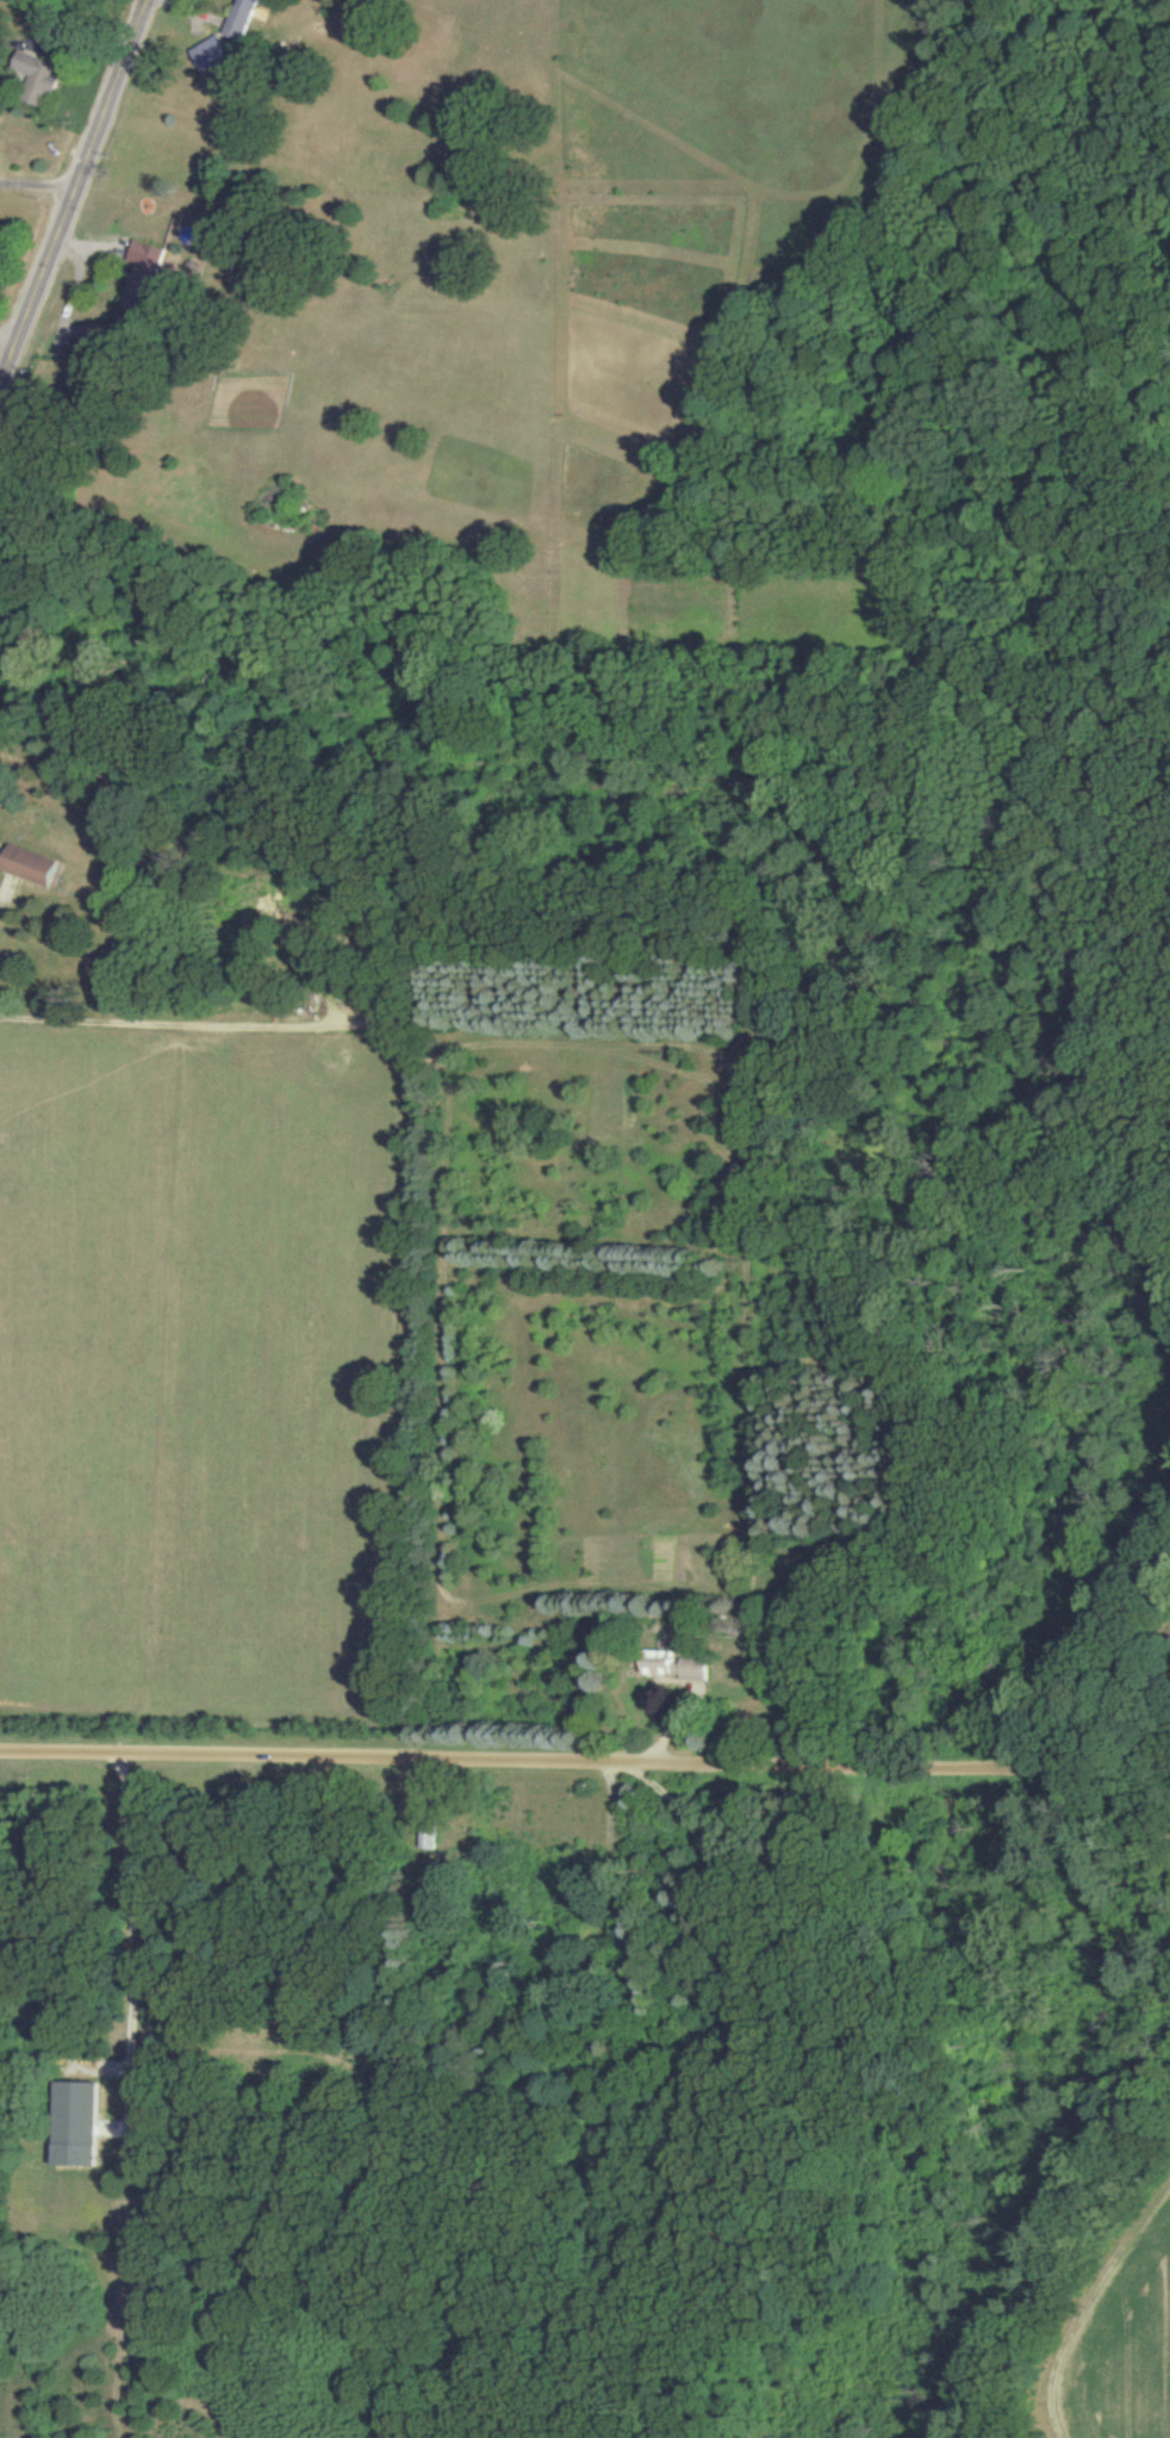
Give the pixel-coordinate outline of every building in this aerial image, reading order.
[(222,34),(241,42),(258,0),(236,0),(222,34)] [(203,73),(231,56),(217,34),(190,52),(203,73)] [(22,100),(43,108),(48,95),(51,96),(63,67),(34,56),(32,60),(20,55),(14,70),(31,77),(22,100)] [(123,306),(145,314),(167,250),(136,239),(129,260),(138,264),(123,306)] [(7,873),(56,888),(65,860),(16,845),(7,873)] [(671,1659),(671,1653),(646,1653),(646,1677),(708,1677),(708,1658),(671,1659)] [(53,2166),(98,2166),(98,2082),(54,2082),(53,2166)]
